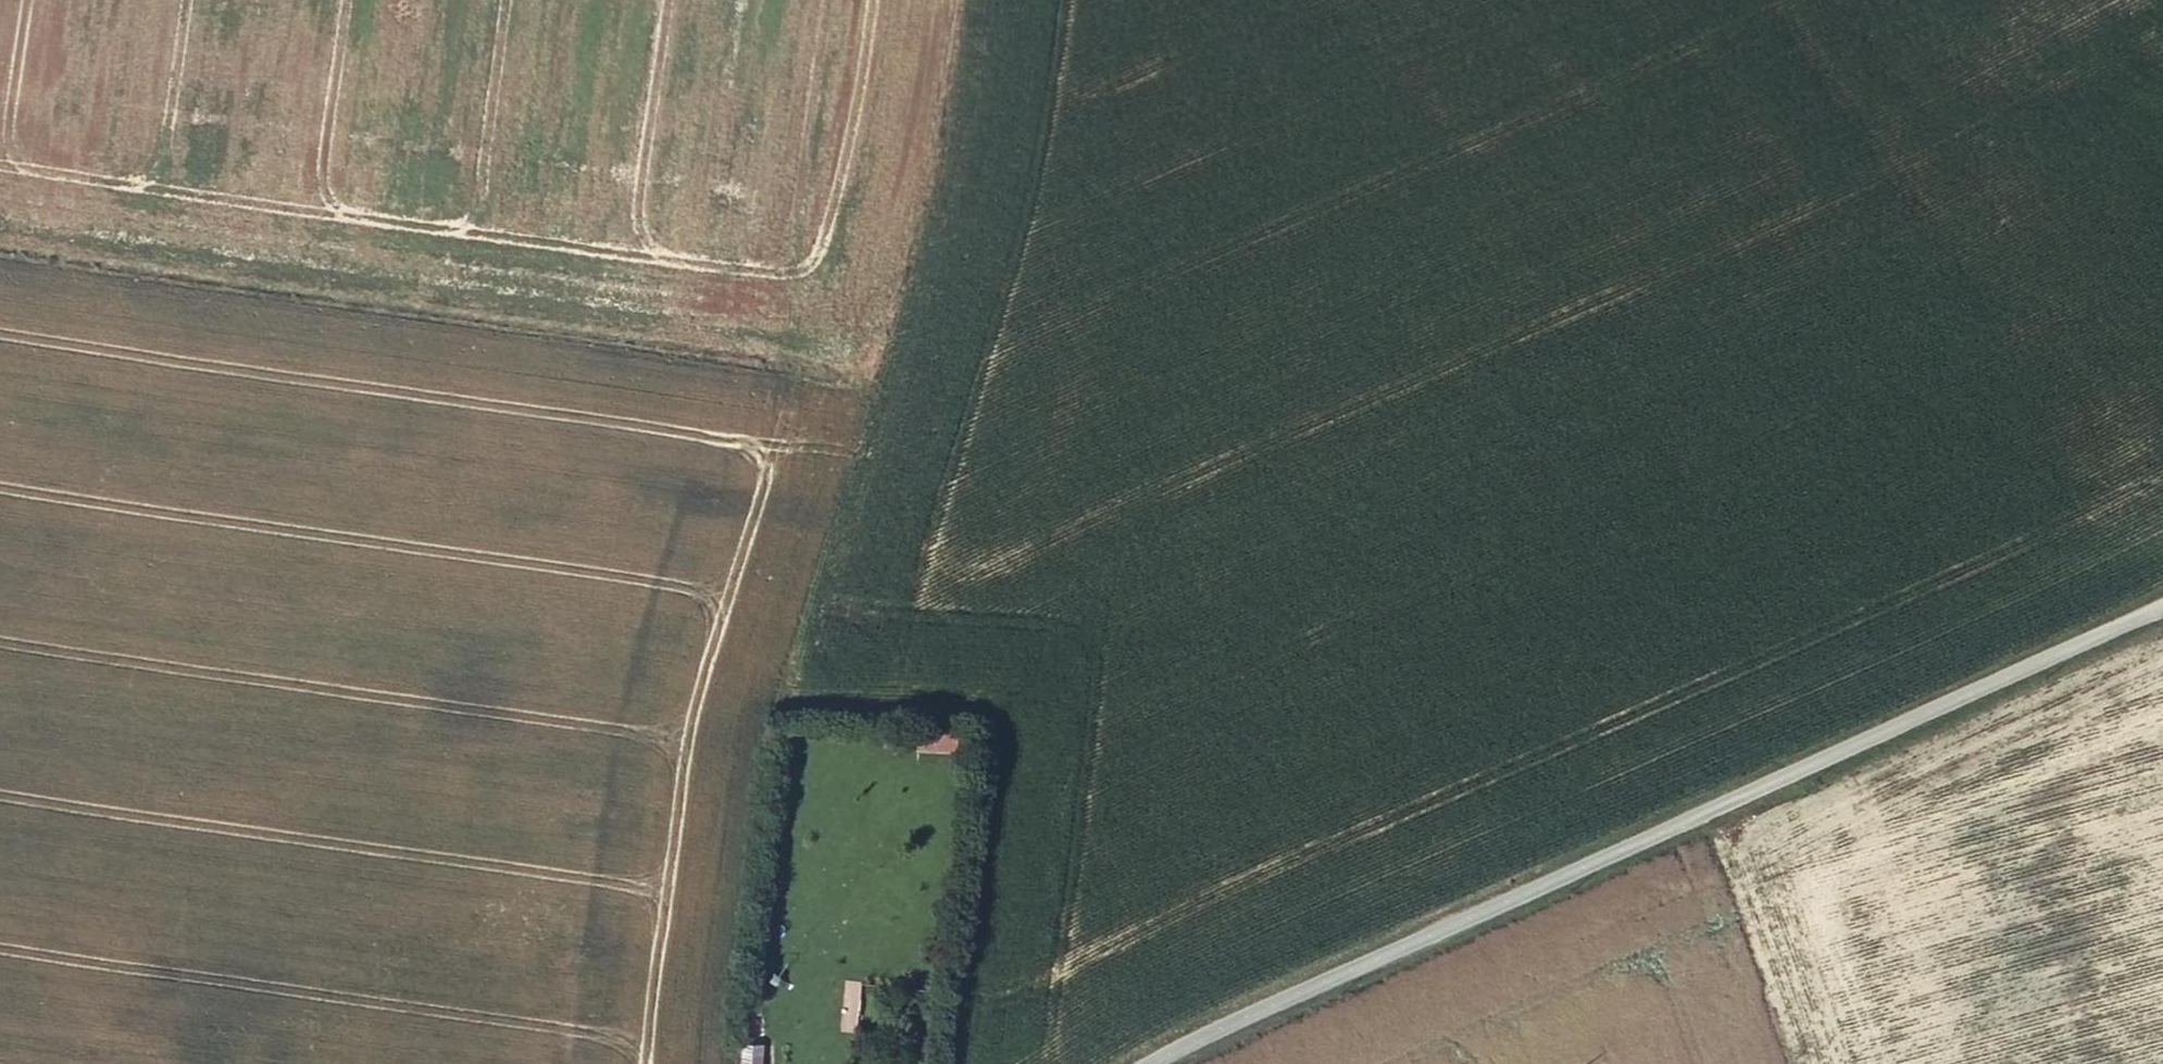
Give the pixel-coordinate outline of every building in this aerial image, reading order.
[(954,731),(917,729),(916,744),(953,747),(954,731)] [(767,1040),(740,1036),(736,1063),(765,1063),(767,1040)] [(858,1054),(857,1063),(883,1063),(884,1055),(858,1054)]
